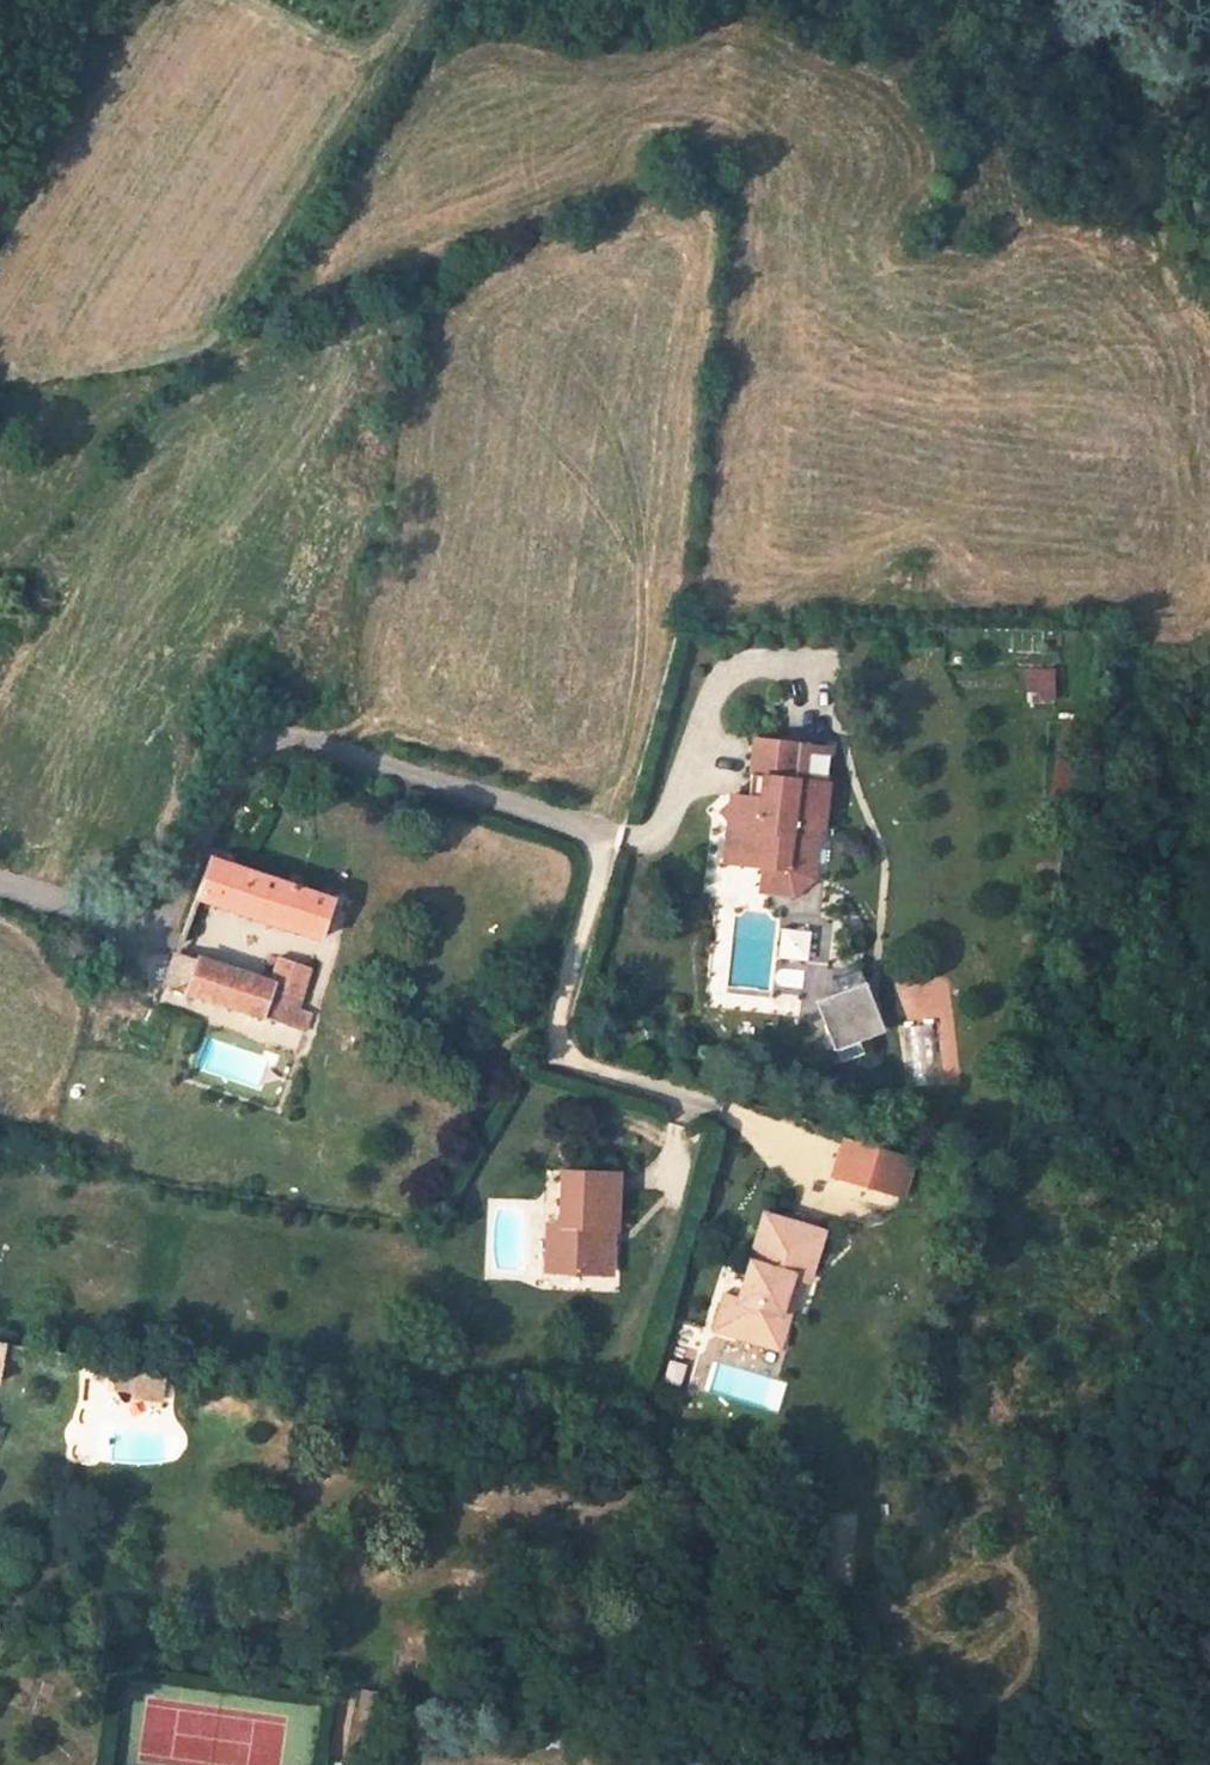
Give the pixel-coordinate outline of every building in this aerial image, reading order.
[(829,746),(753,736),(747,793),(728,792),(727,803),(716,812),(725,823),(720,864),(758,868),(758,894),(792,896),(813,879),(829,746)] [(209,857),(195,897),(319,939),(333,897),(209,857)] [(274,986),(177,952),(165,986),(265,1018),(274,986)] [(283,960),(274,986),(303,996),(311,969),(283,960)] [(865,983),(815,1002),(834,1051),(884,1032),(865,983)] [(274,986),(265,1018),(311,1032),(316,1014),(299,1009),(303,996),(274,986)] [(911,1161),(840,1140),(831,1171),(862,1180),(902,1192),(911,1161)] [(541,1266),(599,1269),(601,1226),(609,1227),(615,1226),(617,1170),(558,1168),(555,1222),(543,1221),(541,1266)] [(774,1344),(785,1312),(771,1308),(783,1271),(797,1277),(804,1279),(819,1232),(760,1212),(734,1294),(721,1290),(708,1324),(774,1344)] [(771,1308),(785,1312),(797,1277),(783,1271),(771,1308)] [(109,1389),(155,1396),(158,1376),(112,1369),(109,1389)]
